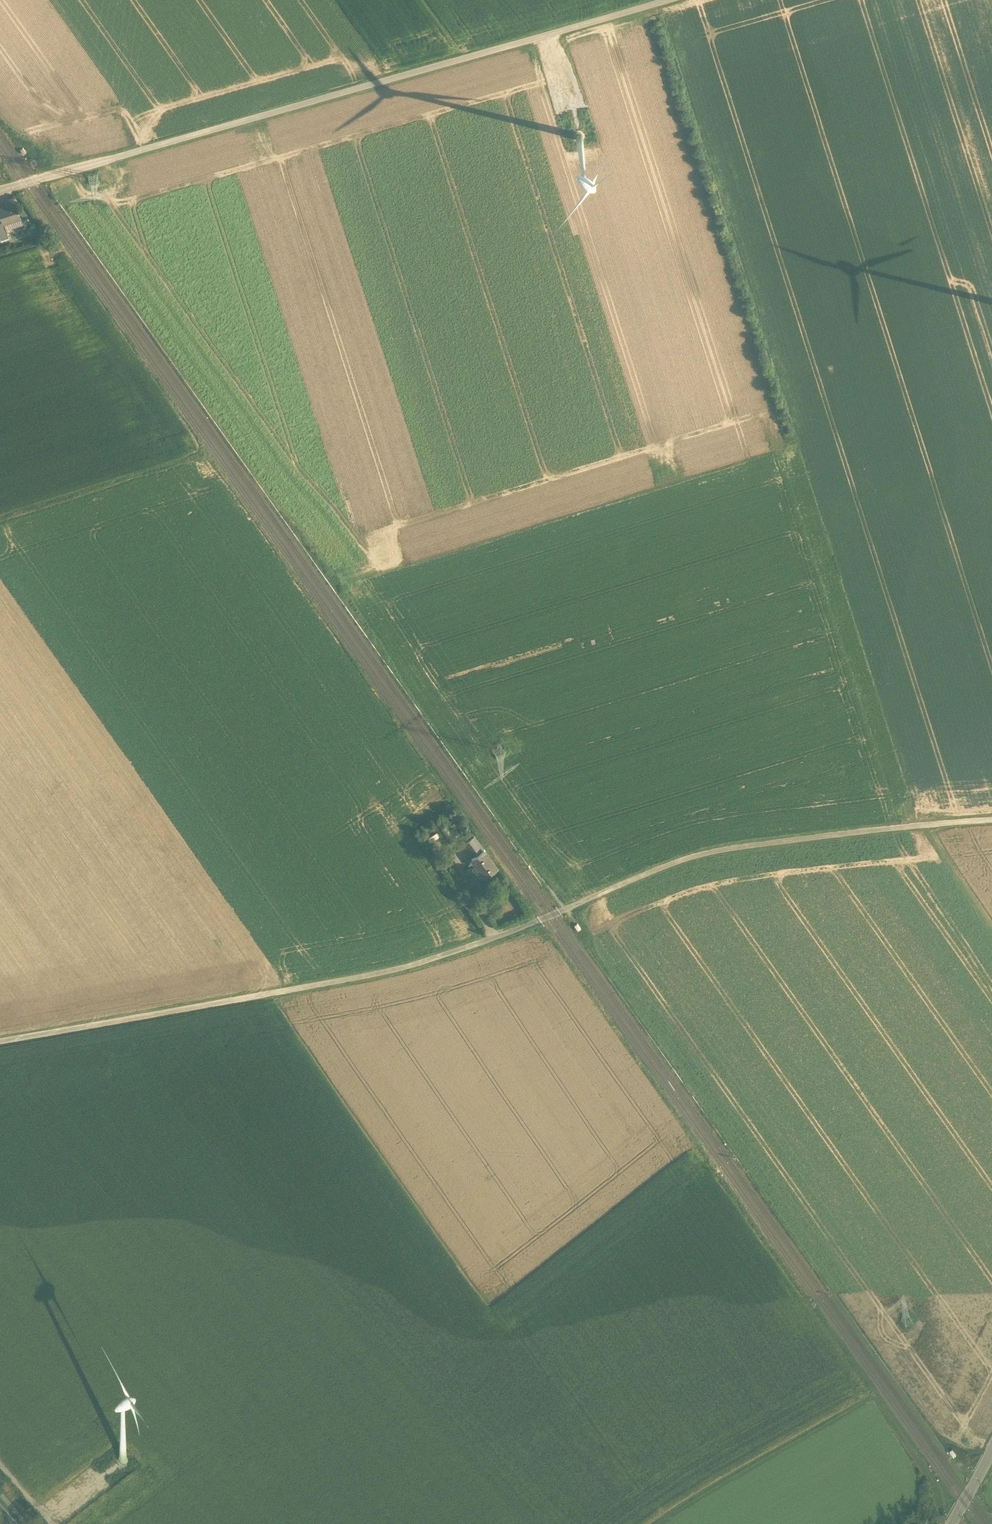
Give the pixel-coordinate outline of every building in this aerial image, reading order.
[(4,201),(5,204),(0,205),(0,210),(2,216),(4,221),(20,216),(14,197),(4,201)] [(0,216),(0,236),(0,237),(8,234),(4,221),(2,216),(0,216)] [(28,217),(23,220),(27,226),(32,223),(28,217)] [(27,226),(23,228),(27,233),(35,228),(32,223),(27,226)] [(474,857),(484,849),(475,836),(464,844),(474,857)] [(498,867),(484,849),(474,857),(472,858),(476,864),(482,872),(486,876),(498,867)] [(482,872),(476,864),(472,867),(472,869),(476,874),(479,875),(482,872)]
